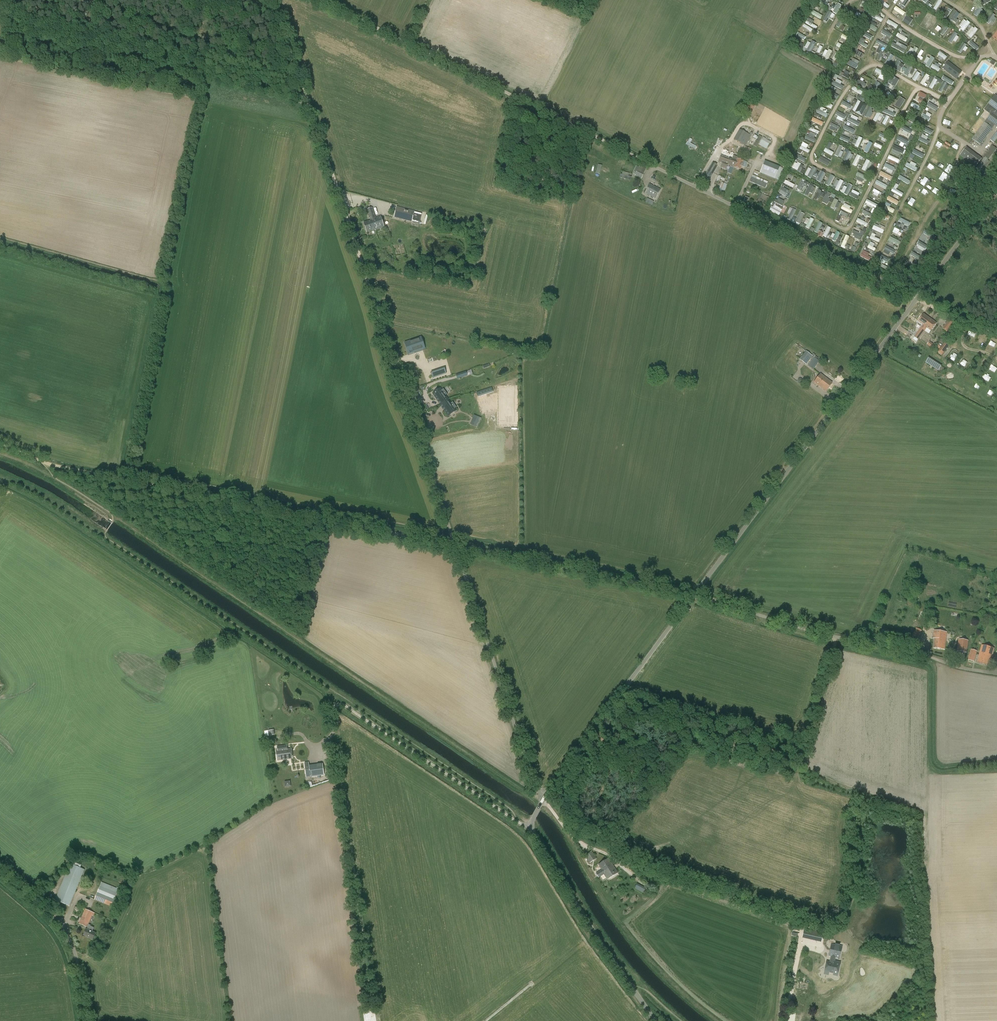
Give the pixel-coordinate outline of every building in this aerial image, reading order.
[(889,6),(886,3),(888,1),(887,0),(881,0),(880,2),(887,8),(889,6)] [(904,8),(910,0),(901,0),(898,3),(904,8)] [(933,9),(937,11),(942,1),(941,0),(939,0),(933,9)] [(837,3),(832,12),(836,14),(841,5),(837,3)] [(978,17),(984,8),(979,5),(973,14),(978,17)] [(944,12),(942,15),(946,18),(953,9),(950,7),(946,13),(944,12)] [(812,10),(810,13),(821,19),(823,16),(812,10)] [(952,20),(956,23),(958,20),(954,17),(957,12),(954,10),(948,19),(951,21),(952,20)] [(996,19),(994,17),(995,15),(992,12),(985,21),(989,24),(991,21),(993,23),(996,19)] [(922,24),(925,25),(926,22),(928,23),(932,15),(927,13),(922,24)] [(913,20),(907,16),(903,22),(909,26),(913,20)] [(808,18),(805,23),(816,30),(817,27),(809,22),(810,19),(808,18)] [(964,19),(959,25),(962,27),(960,29),(964,32),(970,23),(967,20),(966,21),(964,19)] [(868,28),(876,32),(878,28),(875,27),(876,24),(872,21),(868,28)] [(972,38),(978,30),(972,26),(966,34),(972,38)] [(896,36),(906,42),(908,39),(898,33),(896,36)] [(951,44),(954,38),(957,40),(959,36),(953,33),(949,43),(951,44)] [(868,45),(864,43),(865,40),(859,37),(857,43),(867,48),(868,45)] [(885,48),(887,45),(877,40),(876,43),(885,48)] [(971,41),(969,44),(977,51),(979,47),(971,41)] [(965,52),(969,47),(963,43),(957,51),(961,53),(963,50),(965,52)] [(893,44),(891,47),(904,54),(907,48),(902,45),(900,47),(893,44)] [(881,49),(883,50),(884,48),(879,46),(876,52),(879,54),(876,59),(879,60),(884,53),(880,51),(881,49)] [(915,47),(913,49),(911,47),(908,53),(914,57),(919,49),(915,47)] [(828,61),(833,51),(829,49),(824,60),(828,61)] [(862,58),(864,54),(853,49),(851,53),(862,58)] [(919,56),(917,60),(923,63),(927,55),(919,51),(917,55),(919,56)] [(940,56),(938,58),(941,61),(943,58),(945,60),(947,57),(939,52),(938,54),(940,56)] [(889,54),(885,65),(889,66),(893,55),(889,54)] [(927,64),(925,66),(929,68),(935,59),(931,56),(930,59),(927,57),(924,62),(927,64)] [(851,61),(848,60),(846,64),(856,68),(859,61),(853,58),(851,61)] [(902,68),(904,65),(901,63),(898,61),(893,69),(897,70),(899,66),(902,68)] [(957,79),(962,72),(948,62),(943,69),(947,73),(948,72),(957,79)] [(939,71),(941,66),(933,63),(931,68),(939,71)] [(917,71),(912,79),(915,81),(920,74),(917,71)] [(925,74),(920,84),(923,85),(928,76),(925,74)] [(893,77),(889,84),(895,87),(898,80),(893,77)] [(932,89),(937,80),(934,78),(929,87),(932,89)] [(876,81),(871,93),(875,94),(880,83),(876,81)] [(948,86),(946,85),(947,83),(943,81),(938,91),(943,94),(948,86)] [(837,99),(841,91),(831,86),(827,94),(837,99)] [(861,96),(863,92),(854,86),(851,89),(861,96)] [(996,127),(996,126),(996,97),(995,95),(985,110),(991,115),(972,139),(980,145),(995,125),(996,127)] [(900,109),(905,101),(902,99),(899,104),(897,103),(895,106),(900,109)] [(843,100),(841,104),(850,109),(852,105),(843,100)] [(861,102),(855,112),(862,116),(867,106),(861,102)] [(912,102),(910,105),(919,111),(921,107),(912,102)] [(936,111),(938,107),(928,102),(926,106),(936,111)] [(820,110),(817,109),(815,113),(826,117),(828,114),(826,113),(827,110),(821,107),(820,110)] [(893,112),(894,109),(889,107),(888,110),(884,108),(882,112),(894,117),(895,113),(893,112)] [(867,110),(864,116),(870,118),(873,112),(867,110)] [(835,115),(837,116),(836,119),(842,122),(846,116),(837,111),(835,115)] [(874,119),(880,122),(883,115),(877,112),(874,119)] [(921,117),(929,121),(932,115),(927,113),(926,115),(923,113),(921,117)] [(905,118),(918,125),(920,122),(906,115),(905,118)] [(925,126),(923,130),(931,135),(933,131),(925,126)] [(746,146),(751,136),(740,129),(734,140),(746,146)] [(766,149),(770,143),(755,134),(751,141),(766,149)] [(806,135),(805,138),(815,143),(816,139),(806,135)] [(841,135),(839,139),(848,143),(850,139),(841,135)] [(923,135),(921,138),(920,137),(918,140),(928,145),(929,142),(926,140),(928,137),(923,135)] [(899,136),(896,140),(906,145),(908,141),(899,136)] [(868,153),(873,143),(869,141),(866,146),(865,145),(862,150),(868,153)] [(808,153),(810,150),(806,149),(808,145),(803,142),(800,148),(808,153)] [(892,149),(902,154),(904,150),(894,145),(892,149)] [(984,156),(989,159),(996,149),(992,146),(984,156)] [(976,167),(982,157),(965,147),(959,158),(976,167)] [(914,149),(912,153),(922,158),(924,154),(914,149)] [(727,165),(734,167),(734,168),(736,162),(732,160),(733,158),(733,156),(722,152),(719,162),(722,163),(721,167),(726,169),(727,165)] [(856,167),(860,159),(861,160),(863,157),(857,155),(852,165),(856,167)] [(737,159),(733,158),(732,160),(736,162),(734,168),(734,167),(734,168),(740,170),(743,161),(737,159)] [(868,172),(872,162),(866,160),(862,170),(868,172)] [(764,175),(769,163),(765,161),(760,173),(764,175)] [(796,161),(792,167),(797,170),(801,165),(796,161)] [(915,172),(917,169),(907,163),(905,166),(915,172)] [(712,164),(707,171),(712,174),(717,166),(712,164)] [(635,175),(635,176),(641,179),(645,170),(636,166),(633,174),(635,175)] [(812,169),(811,168),(808,173),(810,174),(809,176),(812,178),(816,169),(813,167),(812,169)] [(628,176),(628,173),(622,171),(620,178),(630,181),(631,177),(628,176)] [(820,182),(825,173),(821,171),(816,180),(820,182)] [(889,180),(891,177),(882,172),(880,175),(889,180)] [(825,185),(829,187),(835,176),(831,174),(825,185)] [(901,174),(898,178),(907,185),(910,182),(901,174)] [(765,188),(768,181),(752,175),(749,182),(765,188)] [(864,176),(862,175),(859,182),(860,183),(858,186),(861,188),(866,177),(864,176)] [(838,179),(833,189),(839,192),(844,181),(838,179)] [(886,189),(888,186),(877,180),(875,183),(886,189)] [(719,189),(724,191),(727,184),(722,182),(719,189)] [(843,187),(841,192),(847,196),(852,186),(848,184),(846,188),(843,187)] [(656,199),(660,190),(650,185),(645,194),(656,199)] [(812,189),(813,187),(810,185),(805,194),(808,196),(810,193),(812,194),(814,191),(812,189)] [(891,191),(901,197),(903,193),(893,188),(891,191)] [(822,193),(821,192),(822,191),(819,189),(814,199),(816,200),(820,194),(821,195),(822,193)] [(826,194),(822,202),(827,205),(830,199),(828,198),(829,197),(830,198),(830,196),(826,194)] [(897,205),(899,202),(889,196),(887,200),(897,205)] [(830,207),(833,209),(838,201),(835,199),(830,207)] [(867,199),(865,203),(874,208),(876,204),(867,199)] [(850,209),(851,206),(844,203),(841,209),(851,214),(853,210),(850,209)] [(773,207),(771,206),(770,209),(779,215),(783,209),(775,205),(773,207)] [(415,211),(397,207),(395,217),(412,221),(415,211)] [(367,210),(371,221),(364,223),(367,232),(375,230),(375,231),(384,228),(380,216),(376,218),(372,208),(367,210)] [(792,208),(787,219),(791,221),(796,210),(792,208)] [(795,222),(800,224),(804,214),(800,212),(795,222)] [(810,218),(809,220),(806,218),(804,223),(807,224),(805,227),(810,229),(814,219),(810,218)] [(866,227),(868,224),(858,218),(856,221),(866,227)] [(900,227),(901,224),(909,226),(910,222),(899,218),(896,226),(900,227)] [(819,221),(814,231),(818,233),(823,223),(819,221)] [(883,234),(885,227),(875,223),(872,229),(883,234)] [(823,235),(827,237),(831,228),(828,226),(823,235)] [(853,236),(855,237),(854,238),(860,240),(863,234),(864,232),(861,231),(860,233),(853,231),(852,233),(854,234),(853,236)] [(875,237),(876,234),(872,233),(870,238),(879,242),(880,239),(875,237)] [(849,245),(847,244),(850,236),(846,235),(841,246),(848,249),(849,245)] [(924,249),(926,244),(919,241),(916,245),(924,249)] [(874,247),(875,244),(870,242),(867,248),(875,251),(876,248),(874,247)] [(884,249),(894,255),(896,251),(886,246),(884,249)] [(860,257),(870,261),(871,258),(868,256),(869,253),(863,250),(860,257)] [(912,251),(907,261),(917,266),(922,257),(912,251)] [(881,254),(879,258),(888,262),(890,259),(881,254)] [(925,326),(930,319),(924,315),(919,321),(923,325),(925,326)] [(925,326),(923,325),(915,337),(918,340),(927,328),(931,331),(936,324),(930,319),(925,326)] [(943,329),(948,333),(954,324),(949,320),(943,329)] [(408,352),(422,347),(419,338),(408,341),(409,342),(405,343),(408,352)] [(951,343),(947,340),(938,352),(942,355),(951,343)] [(806,365),(812,356),(806,351),(800,360),(806,365)] [(928,358),(925,362),(939,371),(941,367),(928,358)] [(826,392),(832,383),(820,374),(814,383),(826,392)] [(433,394),(441,405),(448,399),(446,396),(447,394),(443,389),(442,390),(440,388),(433,394)] [(448,399),(441,405),(449,416),(456,411),(455,409),(457,408),(453,402),(451,403),(448,399)] [(918,639),(922,630),(916,627),(912,636),(918,639)] [(945,649),(947,632),(934,630),(933,638),(935,638),(933,648),(945,649)] [(967,652),(969,640),(959,639),(957,651),(967,652)] [(992,655),(994,648),(982,645),(977,663),(989,666),(992,654),(992,655)] [(975,662),(977,651),(971,649),(968,660),(975,662)] [(276,750),(278,760),(293,759),(291,748),(288,749),(287,745),(277,746),(277,750),(276,750)] [(324,775),(323,763),(309,765),(309,762),(305,763),(306,776),(310,776),(310,777),(324,775)] [(590,863),(597,859),(592,851),(585,855),(590,863)] [(605,870),(613,865),(608,858),(598,864),(602,870),(596,874),(599,878),(604,874),(603,872),(606,870),(605,870)] [(70,907),(85,870),(70,864),(55,900),(70,907)] [(608,879),(618,873),(613,865),(605,870),(606,870),(603,872),(604,874),(608,879)] [(112,907),(119,889),(102,882),(95,900),(112,907)] [(88,927),(87,930),(92,932),(94,928),(90,926),(90,925),(87,924),(92,912),(86,909),(79,924),(86,927),(86,926),(88,927)] [(96,933),(92,932),(87,930),(86,929),(84,935),(89,937),(89,938),(93,940),(96,933)] [(813,932),(811,940),(821,942),(823,934),(813,932)] [(833,975),(837,976),(840,962),(834,961),(835,957),(839,958),(841,949),(830,947),(828,956),(831,956),(830,962),(826,961),(824,971),(833,974),(833,975)]
